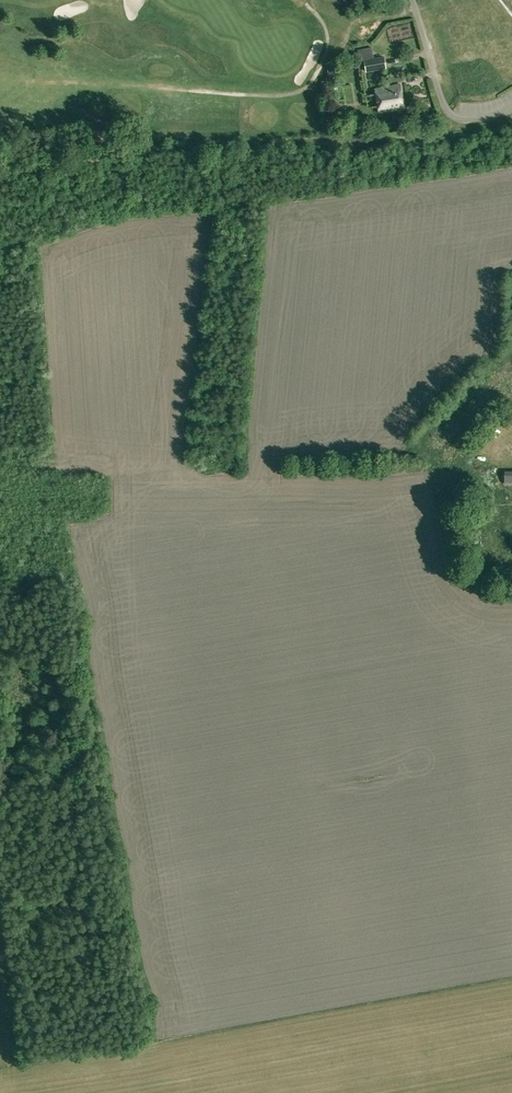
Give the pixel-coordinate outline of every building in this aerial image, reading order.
[(371,47),(358,50),(360,61),(363,60),(373,58),(371,47)] [(366,72),(386,68),(383,57),(373,58),(363,60),(366,72)] [(375,88),(378,112),(404,110),(400,84),(375,88)] [(501,485),(508,484),(508,479),(511,479),(511,473),(508,473),(508,474),(501,474),(501,485)]
